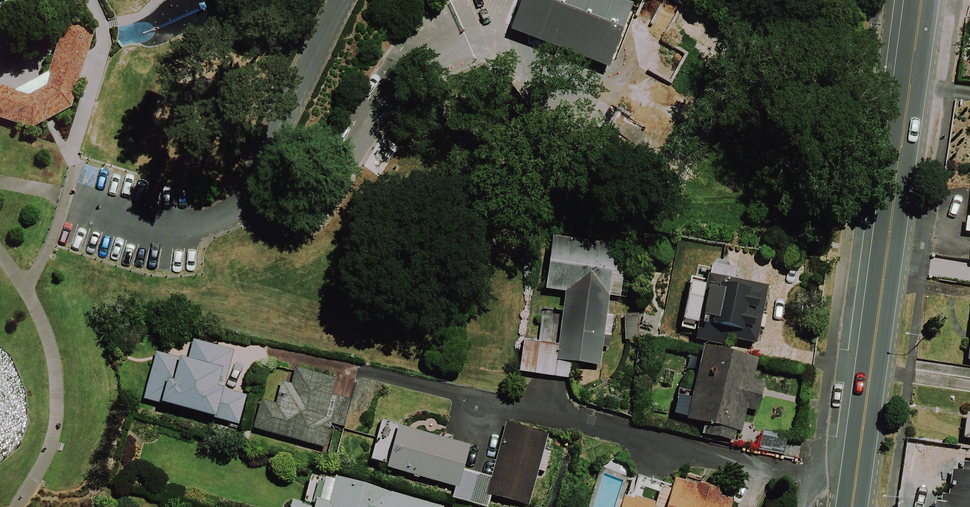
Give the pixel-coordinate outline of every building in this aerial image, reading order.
[(521,42),(578,56),(592,0),(532,0),(521,42)] [(43,90),(31,96),(0,86),(0,123),(28,132),(70,109),(92,33),(62,24),(43,90)] [(557,361),(600,367),(610,296),(620,297),(626,248),(554,239),(547,291),(566,293),(557,361)] [(757,345),(769,289),(734,281),(736,271),(713,266),(711,277),(709,276),(695,341),(726,348),(728,339),(757,345)] [(754,381),(758,361),(705,348),(688,422),(705,426),(703,436),(735,443),(738,433),(742,434),(747,411),(758,414),(765,383),(754,381)] [(236,427),(246,388),(227,383),(217,381),(219,373),(177,361),(154,355),(142,402),(236,427)] [(333,383),(290,372),(280,407),(260,402),(252,431),(322,450),(328,426),(342,429),(348,407),(329,402),(333,383)] [(467,449),(379,425),(368,467),(453,489),(450,501),(473,506),(486,506),(489,498),(522,506),(526,506),(536,472),(542,473),(551,439),(505,427),(491,479),(461,471),(467,449)] [(969,451),(968,461),(962,460),(961,470),(950,469),(946,495),(941,494),(940,501),(933,500),(932,506),(969,506),(969,451)] [(668,477),(664,488),(629,477),(620,506),(733,506),(735,498),(668,477)] [(333,482),(326,506),(429,506),(333,482)] [(291,499),(289,506),(323,506),(291,499)]
